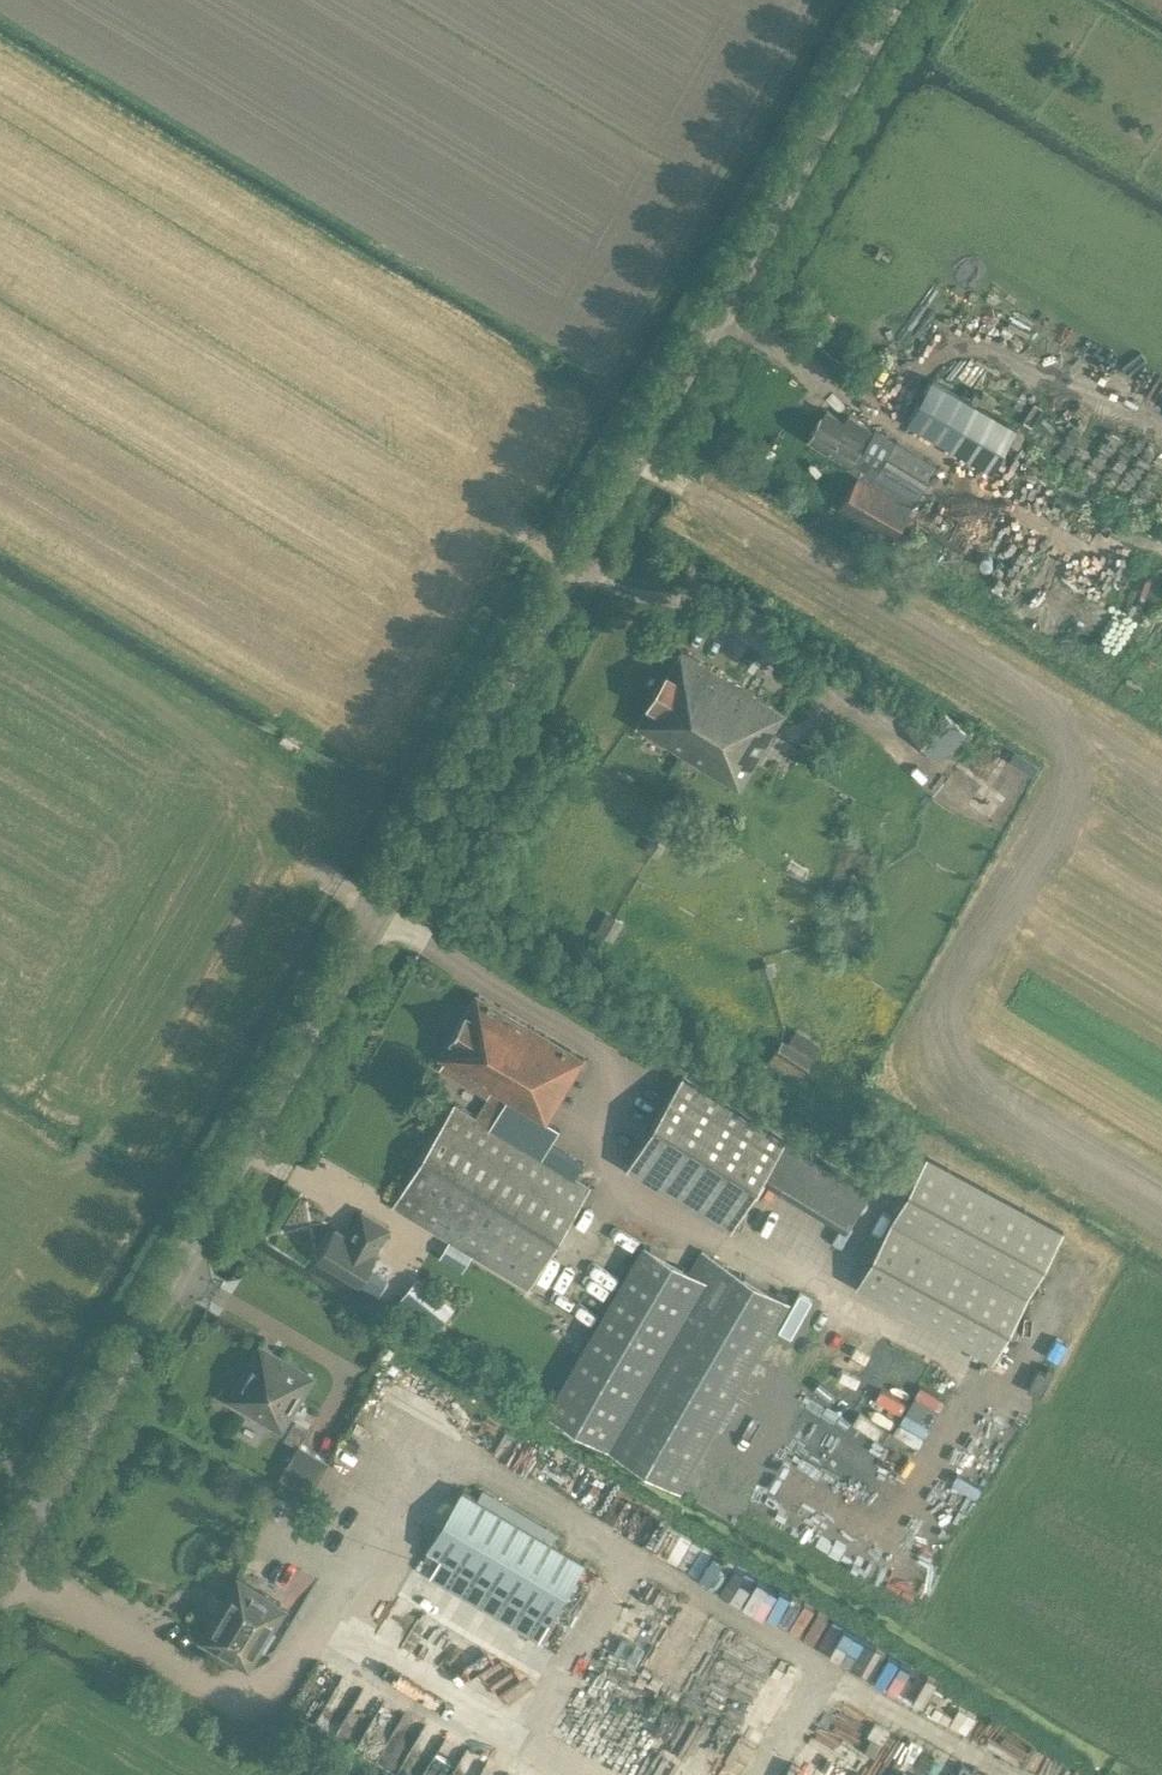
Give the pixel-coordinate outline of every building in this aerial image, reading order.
[(973,458),(991,426),(993,423),(929,386),(909,420),(973,458)] [(846,417),(828,406),(824,411),(808,437),(851,464),(853,467),(861,472),(840,505),(894,537),(939,463),(880,427),(874,425),(850,411),(846,417)] [(742,787),(788,710),(683,646),(636,723),(742,787)] [(549,1120),(587,1055),(478,989),(439,1055),(493,1087),(477,1114),(457,1102),(394,1205),(530,1288),(593,1184),(546,1155),(562,1128),(549,1120)] [(686,1073),(630,1164),(732,1227),(764,1175),(788,1135),(686,1073)] [(1056,1229),(928,1160),(859,1286),(987,1355),(1056,1229)] [(369,1285),(403,1227),(372,1209),(357,1234),(345,1227),(326,1260),(369,1285)] [(691,1273),(642,1246),(551,1407),(680,1484),(789,1301),(702,1253),(691,1273)] [(420,1276),(403,1297),(439,1326),(456,1305),(420,1276)] [(283,1431),(284,1429),(316,1372),(261,1339),(227,1398),(283,1431)] [(313,1489),(332,1454),(303,1437),(283,1471),(313,1489)] [(551,1619),(587,1560),(464,1487),(428,1547),(551,1619)] [(240,1571),(201,1636),(251,1666),(265,1643),(267,1645),(279,1625),(276,1623),(290,1600),(240,1571)]
